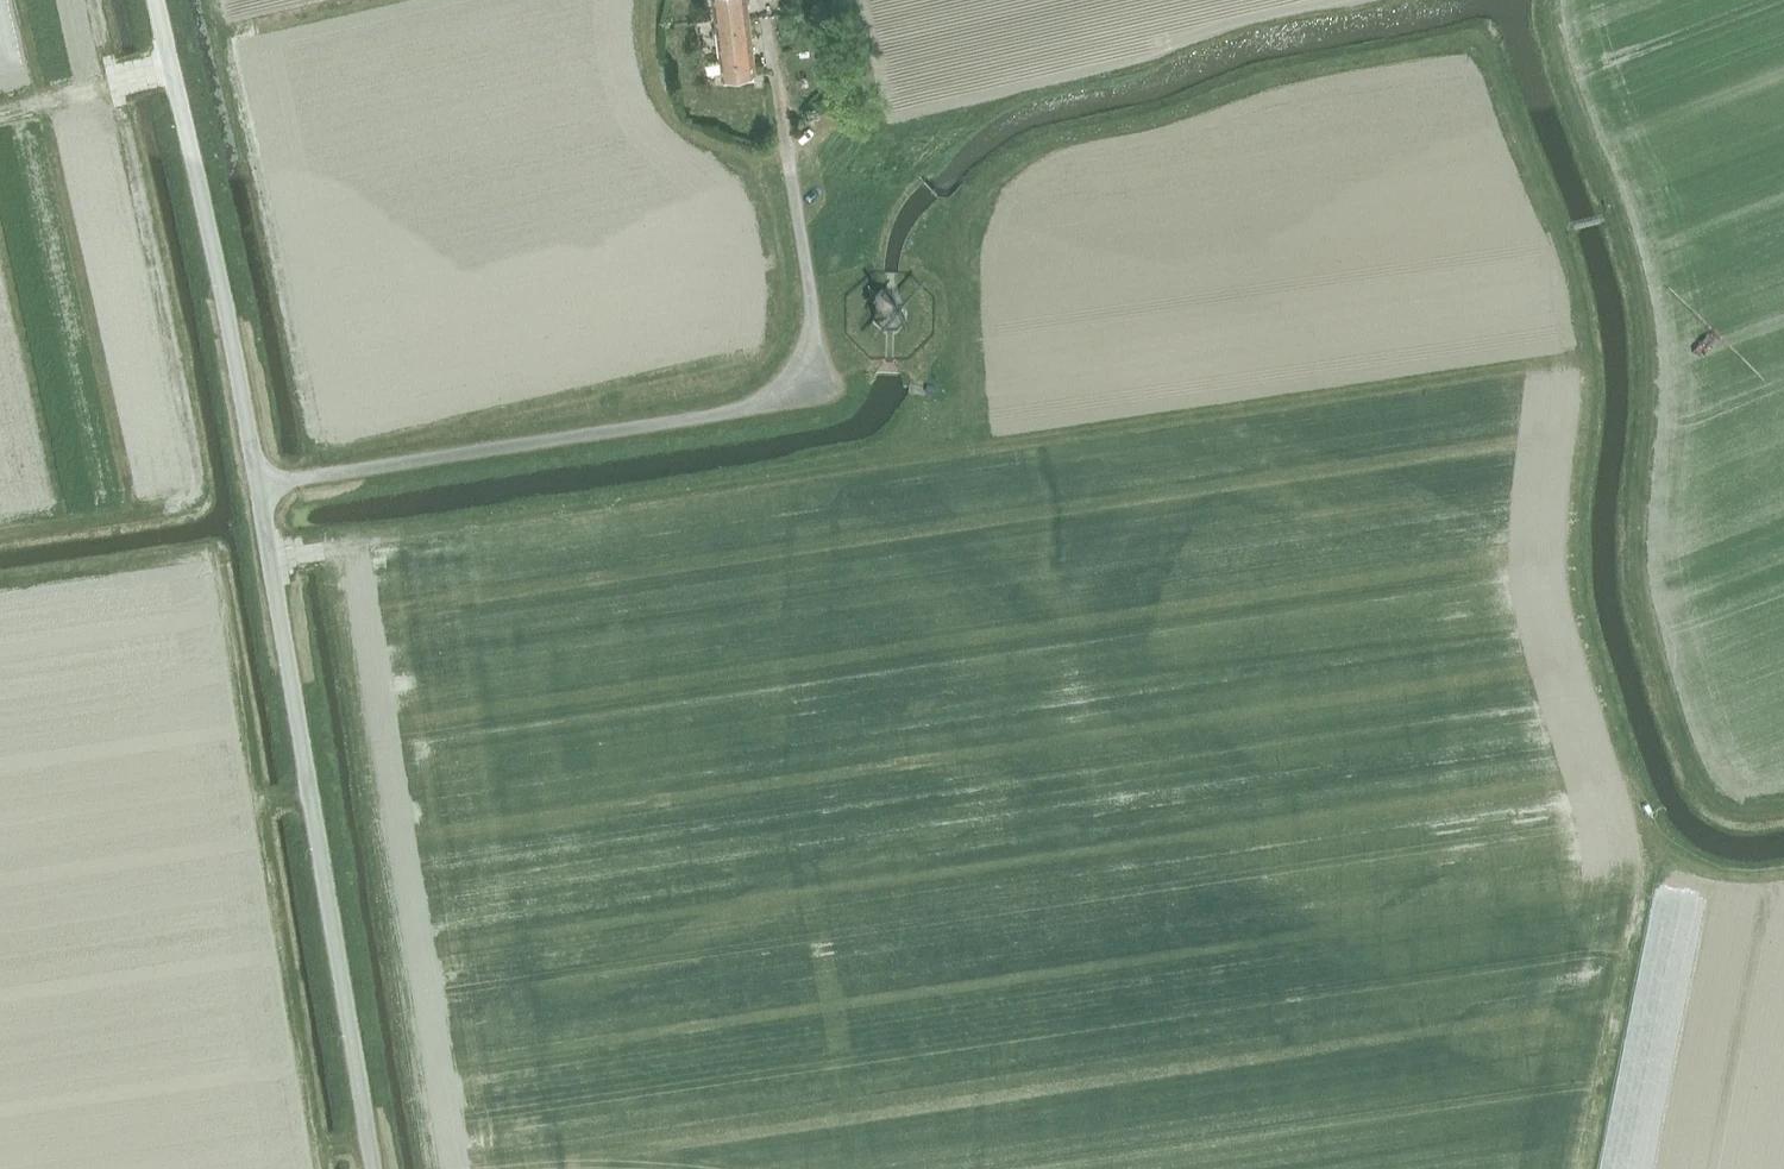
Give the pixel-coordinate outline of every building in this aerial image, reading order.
[(758,72),(748,0),(714,0),(724,76),(758,72)] [(899,304),(886,304),(882,303),(876,311),(875,323),(882,332),(895,332),(902,327),(903,315),(899,304)]
